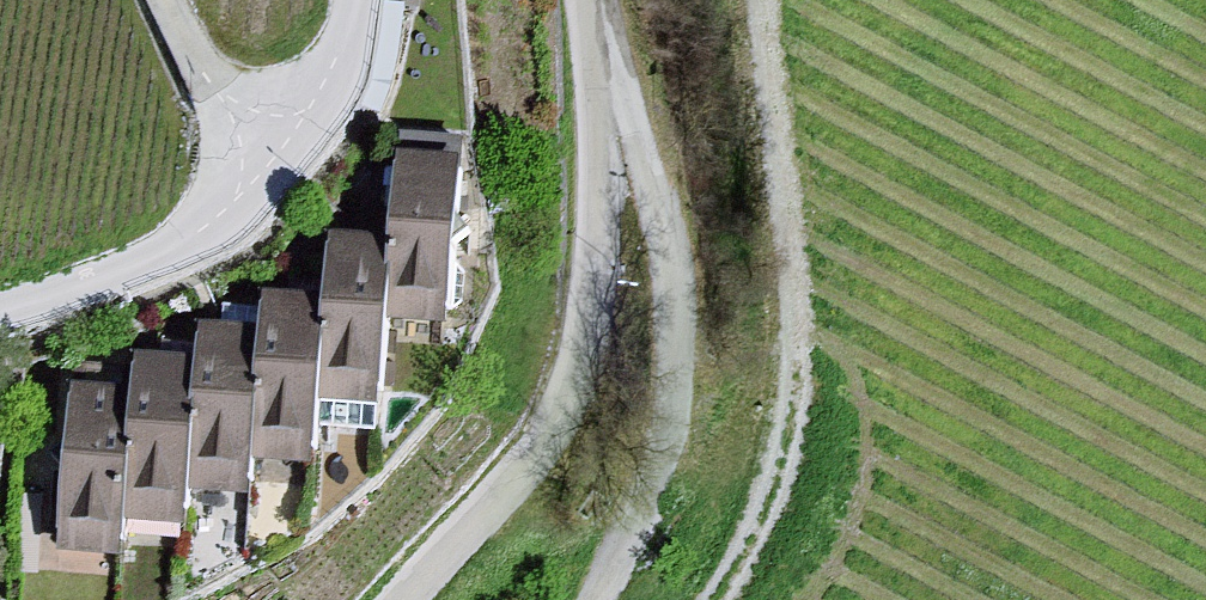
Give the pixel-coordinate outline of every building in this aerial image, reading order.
[(499,184),(430,182),(434,332),(493,343),(499,184)] [(411,448),(425,257),(367,251),(368,440),(411,448)] [(357,312),(301,307),(301,343),(302,479),(356,481),(368,440),(357,312)] [(301,343),(229,339),(232,373),(243,508),(287,514),(302,479),(301,343)] [(232,373),(160,369),(163,409),(173,541),(219,546),(243,508),(232,373)] [(163,409),(92,409),(95,565),(157,575),(173,541),(163,409)]
